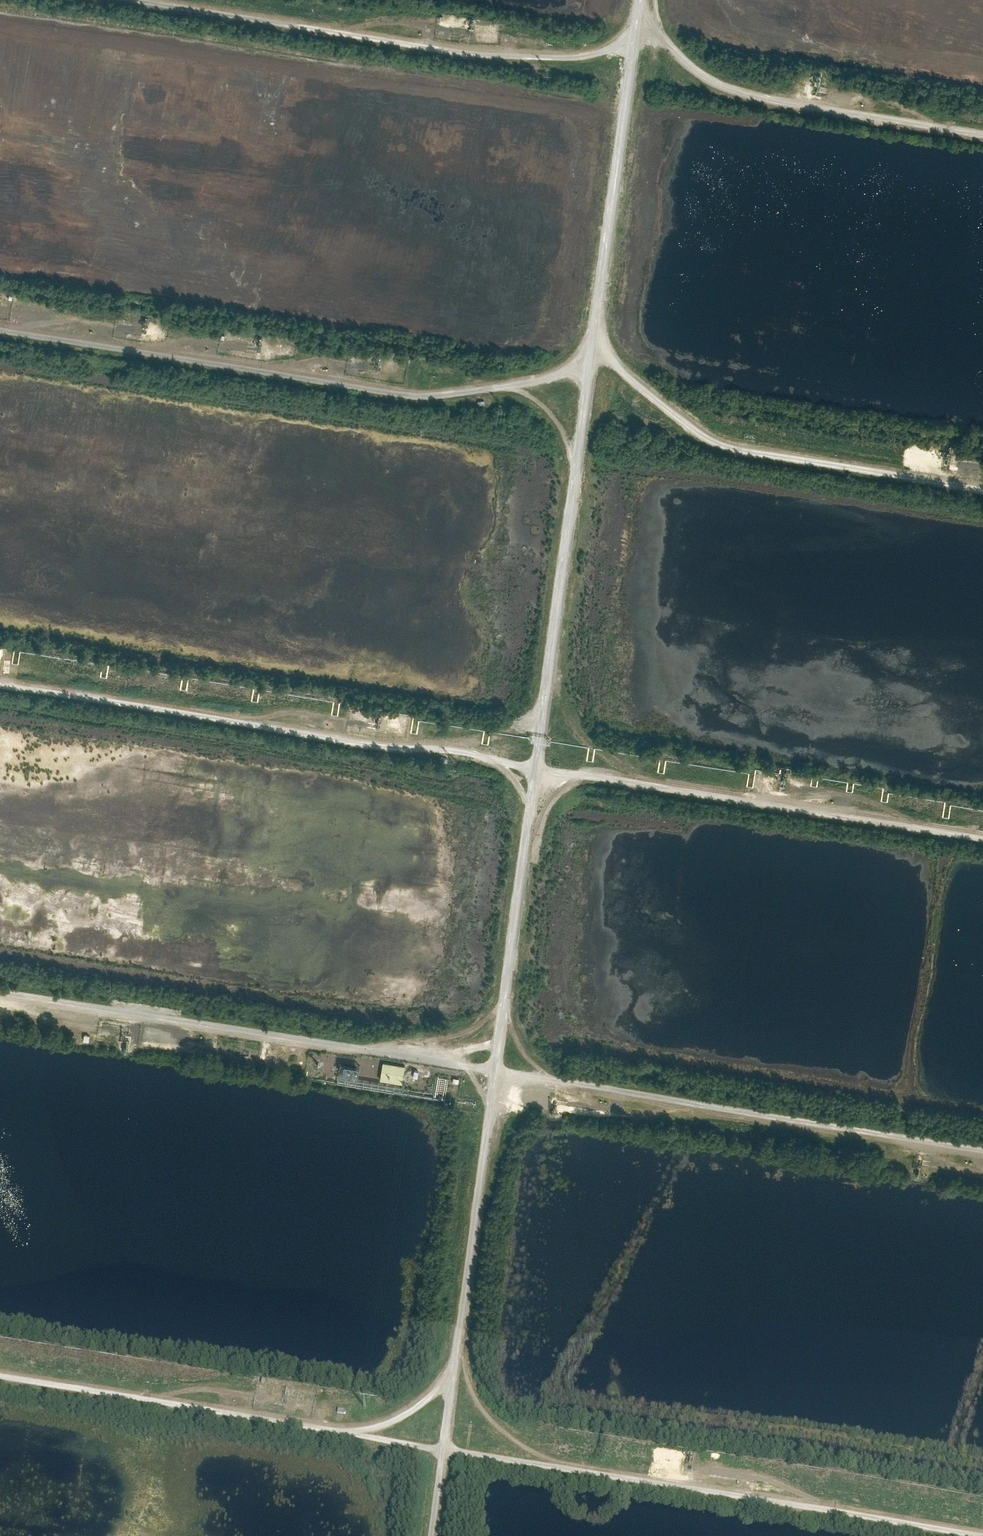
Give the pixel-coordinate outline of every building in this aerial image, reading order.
[(383,1059),(380,1077),(402,1081),(405,1062),(383,1059)]
